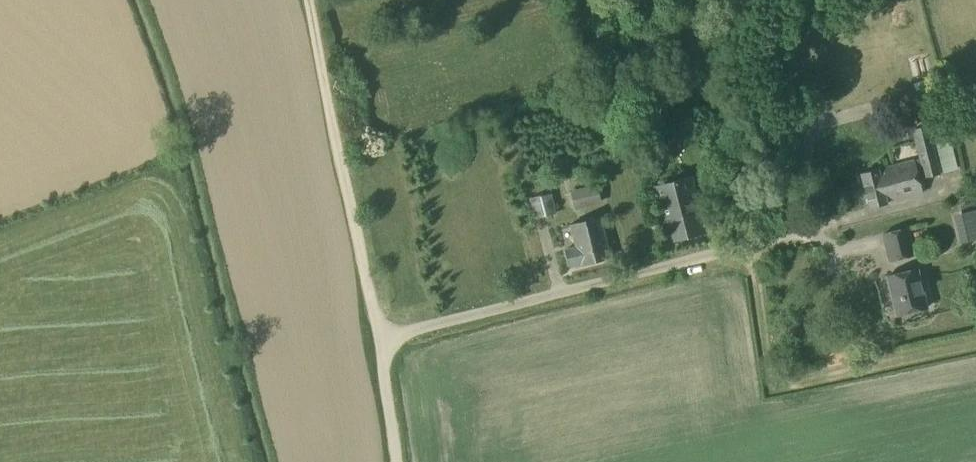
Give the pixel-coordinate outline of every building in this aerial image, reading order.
[(940,174),(928,127),(928,126),(910,131),(923,179),(940,174)] [(860,175),(869,208),(886,204),(886,203),(921,194),(913,161),(860,175)] [(655,188),(663,223),(662,223),(667,243),(707,233),(702,213),(700,213),(691,179),(655,188)] [(594,185),(569,191),(570,193),(574,209),(596,203),(598,203),(594,185)] [(530,200),(534,218),(552,214),(548,196),(530,200)] [(966,240),(975,238),(975,210),(960,215),(966,240)] [(564,249),(568,267),(579,265),(609,258),(599,219),(570,226),(575,247),(564,249)] [(882,235),(889,262),(912,256),(905,229),(882,235)] [(886,277),(896,316),(926,308),(916,269),(886,277)]
